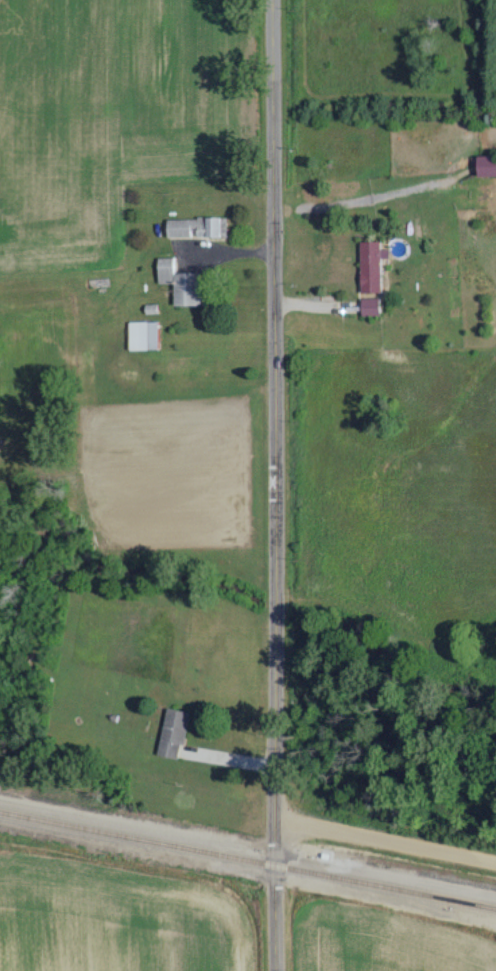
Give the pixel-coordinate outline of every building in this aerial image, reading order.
[(495,175),(495,155),(470,155),(471,175),(495,175)] [(164,237),(222,237),(222,217),(164,217),(164,237)] [(378,291),(378,240),(357,240),(357,291),(378,291)] [(155,282),(170,282),(171,304),(202,304),(202,288),(196,288),(196,271),(170,272),(170,256),(154,256),(155,282)] [(375,313),(375,299),(359,299),(359,313),(375,313)] [(126,348),(155,348),(155,319),(126,319),(126,348)] [(165,707),(156,754),(179,758),(188,711),(165,707)]
